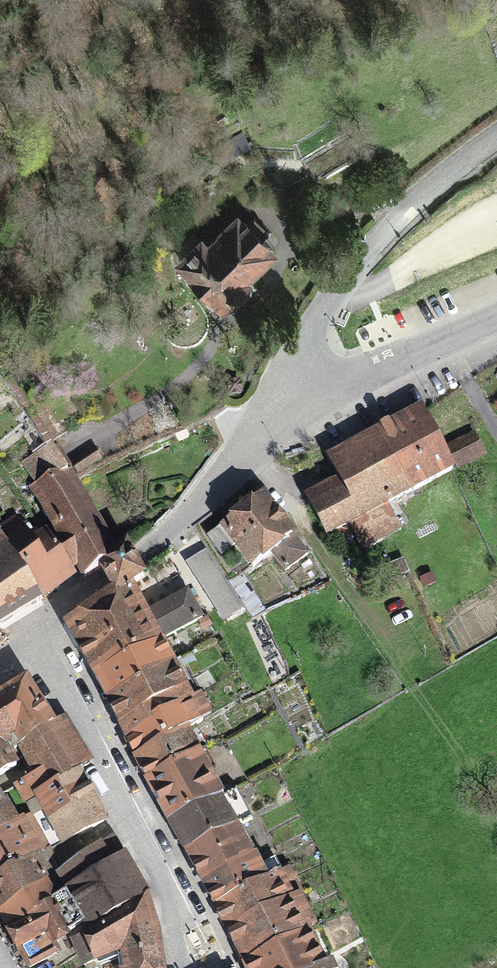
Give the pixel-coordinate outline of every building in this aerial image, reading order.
[(243,129),(217,146),(227,161),(253,145),(243,129)] [(206,227),(169,263),(214,310),(279,249),(244,212),(216,238),(206,227)] [(341,485),(311,500),(335,546),(356,536),(362,548),(405,526),(391,499),(483,452),(473,433),(443,448),(421,406),(325,455),(341,485)] [(52,529),(81,571),(84,576),(101,564),(121,550),(73,472),(35,499),(52,529)] [(268,493),(210,535),(225,556),(238,547),(256,571),(276,557),(288,575),(314,557),(268,493)] [(48,598),(81,571),(52,529),(39,537),(18,514),(0,528),(0,531),(3,538),(48,598)] [(48,598),(3,538),(0,540),(0,622),(48,598)] [(131,543),(121,550),(101,564),(111,576),(118,586),(123,593),(138,584),(151,576),(139,556),(131,543)] [(206,548),(185,559),(222,618),(242,605),(206,548)] [(123,593),(118,586),(95,603),(68,622),(136,755),(192,725),(211,716),(166,636),(148,606),(138,584),(123,593)] [(189,584),(148,606),(166,636),(203,616),(189,584)] [(0,699),(0,779),(26,764),(17,750),(58,724),(32,677),(0,699)] [(58,724),(17,750),(26,764),(32,775),(13,787),(25,806),(77,777),(91,765),(64,721),(58,724)] [(204,747),(192,725),(136,755),(148,775),(204,747)] [(204,747),(148,775),(172,823),(227,795),(204,747)] [(25,806),(27,817),(55,867),(110,837),(77,777),(25,806)] [(22,821),(0,784),(0,835),(22,821)] [(227,795),(172,823),(187,851),(242,824),(227,795)] [(0,835),(0,886),(55,867),(27,817),(22,821),(0,835)] [(242,824),(187,851),(203,882),(258,853),(242,824)] [(64,889),(51,899),(59,911),(82,946),(90,941),(154,898),(110,837),(55,867),(64,889)] [(258,853),(203,882),(215,904),(270,875),(258,853)] [(270,875),(215,904),(243,962),(315,929),(319,927),(290,866),(270,875)] [(0,886),(0,917),(12,933),(59,911),(51,899),(64,889),(55,867),(0,886)] [(90,941),(101,967),(109,967),(123,962),(123,967),(162,967),(154,898),(90,941)] [(12,933),(31,967),(41,967),(82,946),(59,911),(12,933)] [(243,962),(246,967),(313,967),(329,961),(315,929),(243,962)]
